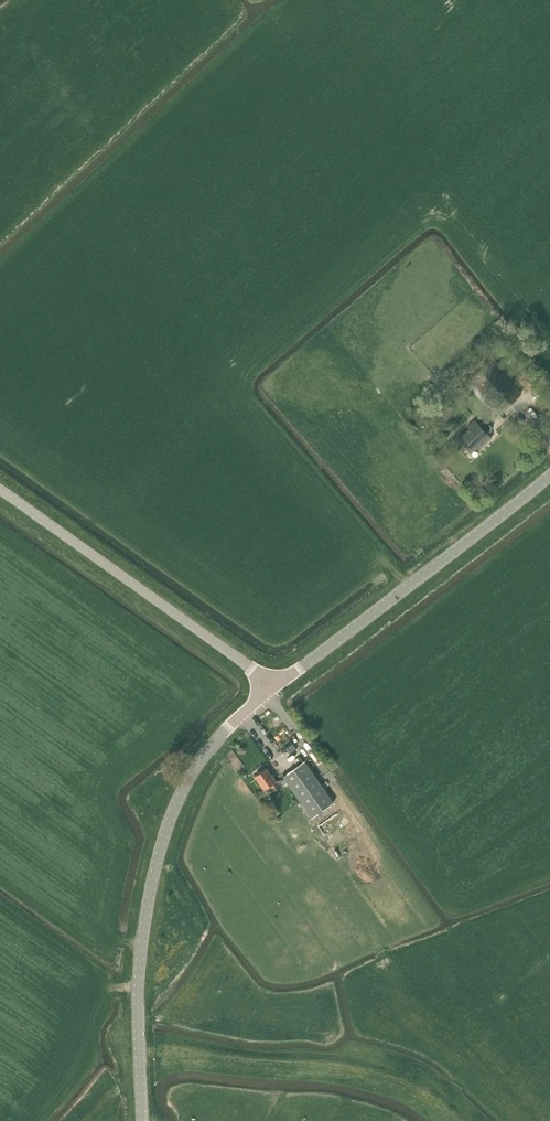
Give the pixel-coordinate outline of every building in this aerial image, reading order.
[(477,447),(479,450),(491,438),(487,433),(492,428),(485,420),(480,425),(475,420),(468,426),(469,428),(458,439),(471,453),(477,447)] [(312,818),(334,802),(305,761),(283,776),(312,818)] [(255,776),(264,789),(270,785),(274,791),(280,787),(266,768),(255,776)]
